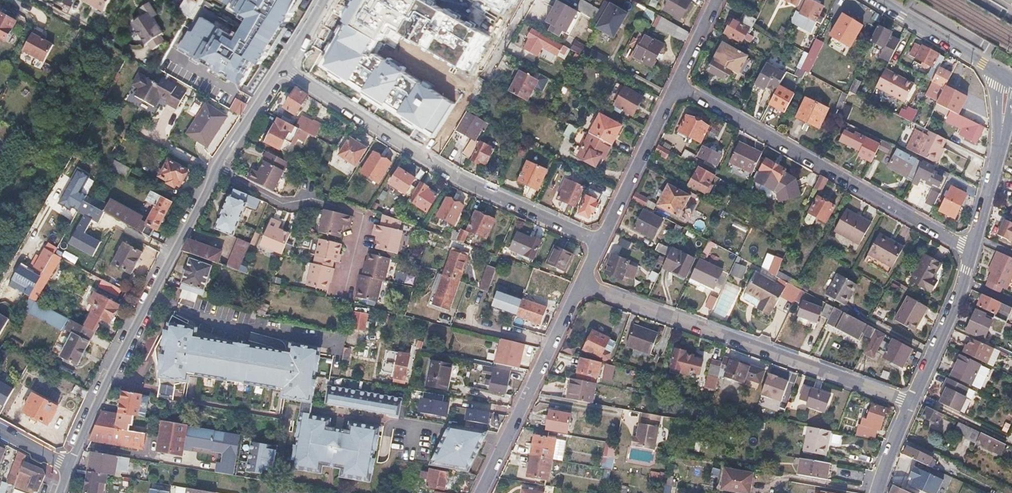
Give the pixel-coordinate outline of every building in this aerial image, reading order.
[(92,3),(92,2),(98,5),(97,6),(105,10),(111,0),(86,0),(92,3)] [(227,6),(224,9),(241,21),(233,35),(200,17),(193,30),(188,30),(175,50),(237,85),(248,62),(255,68),(294,0),(218,0),(227,6)] [(178,11),(179,11),(183,5),(190,9),(195,0),(185,0),(178,11)] [(190,9),(183,5),(179,11),(187,16),(191,18),(202,0),(195,0),(190,9)] [(339,22),(344,25),(319,67),(433,135),(454,102),(374,51),(388,30),(468,71),(487,35),(417,0),(351,0),(339,22)] [(501,12),(508,0),(479,0),(501,12)] [(565,32),(577,11),(557,0),(546,21),(553,25),(551,28),(561,34),(563,30),(565,32)] [(627,13),(604,0),(598,11),(593,20),(598,23),(595,27),(613,37),(627,13)] [(663,10),(679,19),(690,1),(689,0),(668,0),(663,10)] [(798,6),(792,19),(797,21),(801,14),(821,24),(824,18),(819,15),(823,7),(811,1),(810,0),(801,0),(798,6)] [(145,14),(132,22),(146,44),(148,42),(152,49),(165,41),(160,34),(163,33),(153,17),(158,14),(150,2),(141,8),(145,14)] [(598,11),(592,8),(587,17),(593,20),(598,11)] [(752,11),(749,16),(755,19),(756,20),(759,15),(752,11)] [(5,40),(15,22),(0,13),(0,38),(5,40)] [(738,22),(732,19),(729,24),(724,34),(741,43),(743,38),(749,41),(752,36),(748,34),(751,29),(749,29),(755,19),(749,16),(743,13),(738,22)] [(852,20),(842,15),(829,35),(849,48),(862,27),(852,20)] [(689,33),(660,17),(654,28),(683,44),(689,33)] [(885,30),(877,26),(870,39),(862,58),(867,60),(875,43),(883,48),(880,54),(885,57),(894,40),(889,37),(891,33),(885,30)] [(41,33),(33,28),(21,50),(43,62),(52,45),(43,40),(38,38),(40,35),(41,33)] [(527,38),(529,39),(523,49),(536,56),(541,47),(558,56),(563,46),(547,36),(546,37),(531,29),(527,38)] [(643,35),(640,33),(633,45),(637,47),(643,35)] [(643,35),(637,47),(632,57),(651,67),(663,44),(644,34),(643,35)] [(720,42),(722,43),(708,70),(726,80),(732,70),(736,73),(745,56),(732,48),(735,42),(723,35),(720,42)] [(817,35),(808,53),(800,69),(805,71),(821,37),(817,35)] [(899,42),(894,40),(885,57),(890,60),(899,42)] [(914,42),(908,55),(922,62),(921,65),(925,67),(926,64),(931,66),(925,78),(931,82),(938,67),(943,57),(938,54),(929,49),(920,44),(920,45),(914,42)] [(607,58),(585,46),(580,55),(602,66),(607,58)] [(783,74),(764,63),(755,82),(759,84),(766,88),(767,86),(775,90),(777,86),(783,74)] [(943,69),(938,67),(931,82),(924,95),(936,101),(944,86),(950,73),(943,69)] [(885,70),(875,88),(903,103),(913,84),(891,73),(885,70)] [(152,78),(138,71),(132,82),(139,86),(134,94),(141,98),(152,78)] [(535,80),(517,71),(506,91),(524,100),(535,80)] [(158,82),(152,78),(141,98),(154,105),(158,97),(160,93),(168,97),(166,102),(176,107),(185,91),(161,78),(158,82)] [(859,81),(854,79),(848,91),(853,93),(859,81)] [(620,85),(613,98),(616,99),(613,105),(632,115),(642,97),(620,85)] [(777,86),(775,90),(768,104),(774,107),(783,112),(793,94),(777,86)] [(944,86),(936,101),(935,104),(955,114),(957,114),(970,97),(951,90),(944,86)] [(296,89),(284,108),(286,109),(280,119),(295,128),(307,134),(313,137),(320,125),(313,121),(311,124),(300,118),(298,123),(289,118),(292,114),(294,115),(307,96),(296,89)] [(827,109),(805,98),(795,117),(805,122),(818,128),(827,109)] [(223,116),(201,103),(184,134),(206,147),(223,116)] [(486,124),(465,112),(454,129),(466,136),(469,131),(476,134),(480,128),(483,130),(486,124)] [(955,114),(950,125),(963,132),(961,138),(974,144),(978,137),(983,127),(957,114),(955,114)] [(620,126),(599,115),(589,134),(610,145),(620,126)] [(707,127),(685,116),(677,132),(700,143),(707,127)] [(280,119),(278,119),(271,132),(265,144),(279,151),(284,141),(288,134),(291,135),(293,132),(295,128),(280,119)] [(128,130),(123,128),(120,134),(124,137),(128,130)] [(307,134),(295,128),(293,132),(291,135),(288,134),(284,141),(293,146),(297,139),(303,143),(307,134)] [(854,136),(844,131),(839,141),(847,145),(859,151),(865,139),(855,133),(854,136)] [(581,141),(585,143),(577,157),(595,166),(601,154),(605,155),(610,145),(589,134),(586,132),(581,141)] [(945,140),(929,132),(917,155),(934,163),(941,150),(945,140)] [(865,139),(879,146),(881,141),(868,134),(865,139)] [(341,141),(335,149),(339,152),(337,156),(354,166),(366,148),(348,137),(345,143),(341,141)] [(478,143),(472,139),(461,155),(467,159),(478,143)] [(4,165),(14,147),(15,147),(7,142),(6,145),(0,142),(0,163),(4,165)] [(493,148),(480,142),(472,160),(479,164),(480,162),(486,164),(493,148)] [(749,148),(738,143),(729,163),(752,173),(761,154),(749,148)] [(669,151),(657,145),(654,152),(665,158),(669,151)] [(703,147),(698,157),(705,161),(703,164),(713,169),(715,165),(716,166),(721,156),(711,151),(703,147)] [(696,156),(684,150),(680,157),(692,164),(694,159),(696,156)] [(918,161),(896,150),(889,163),(908,172),(905,179),(911,182),(917,169),(918,169),(922,161),(918,159),(918,161)] [(944,151),(941,150),(934,163),(937,165),(944,151)] [(286,162),(265,151),(260,160),(262,161),(281,171),(286,162)] [(389,163),(372,152),(360,172),(377,183),(389,163)] [(107,156),(102,165),(125,177),(129,168),(107,156)] [(756,167),(761,169),(754,181),(762,186),(765,182),(775,188),(785,171),(777,166),(766,160),(765,161),(761,158),(756,167)] [(703,164),(694,159),(692,164),(698,167),(701,169),(703,164)] [(186,171),(167,160),(158,176),(167,181),(168,185),(171,186),(175,185),(177,180),(180,181),(186,171)] [(250,169),(245,179),(271,192),(281,171),(262,161),(258,168),(256,172),(254,171),(250,169)] [(547,170),(526,161),(517,180),(537,190),(547,170)] [(922,161),(918,169),(911,183),(916,185),(920,178),(937,187),(941,179),(930,173),(932,171),(933,167),(922,161)] [(889,163),(886,169),(905,179),(908,172),(889,163)] [(701,169),(698,167),(688,185),(704,194),(714,176),(701,169)] [(933,167),(932,171),(947,178),(949,174),(933,167)] [(76,169),(68,184),(76,188),(80,190),(88,175),(76,169)] [(414,179),(398,169),(389,183),(404,194),(414,179)] [(947,178),(946,180),(965,190),(968,183),(949,174),(947,178)] [(827,180),(820,176),(814,188),(820,192),(827,180)] [(589,177),(587,182),(594,186),(596,181),(589,177)] [(583,187),(565,179),(556,197),(565,201),(565,202),(574,206),(583,187)] [(427,188),(420,183),(409,201),(426,212),(436,196),(426,190),(427,188)] [(76,188),(68,184),(58,203),(70,210),(71,207),(67,205),(76,188)] [(689,196),(666,184),(662,192),(654,206),(677,218),(689,196)] [(80,190),(76,188),(67,205),(71,207),(77,210),(82,200),(86,194),(80,190)] [(231,196),(228,195),(214,229),(232,237),(246,205),(256,208),(260,199),(234,189),(231,196)] [(156,205),(153,210),(148,219),(145,224),(142,223),(140,221),(139,222),(123,213),(119,220),(151,238),(171,202),(151,191),(147,200),(156,205)] [(964,198),(950,191),(939,211),(953,219),(960,205),(964,198)] [(634,192),(630,201),(643,207),(647,199),(634,192)] [(596,200),(586,196),(578,213),(588,218),(591,210),(593,211),(597,204),(595,203),(596,200)] [(834,208),(817,197),(808,214),(825,224),(834,208)] [(462,206),(445,198),(436,218),(453,226),(462,206)] [(104,212),(82,200),(77,210),(98,222),(104,212)] [(140,221),(142,223),(143,218),(110,200),(104,212),(119,220),(123,213),(139,222),(140,221)] [(153,210),(149,207),(144,216),(148,219),(153,210)] [(653,212),(644,208),(639,217),(633,229),(642,234),(645,228),(649,230),(651,225),(655,227),(658,221),(651,217),(653,212)] [(351,216),(323,210),(318,232),(338,236),(339,229),(341,225),(344,225),(348,226),(351,216)] [(871,225),(847,211),(834,233),(858,247),(871,225)] [(494,220),(475,212),(467,231),(486,239),(494,220)] [(387,216),(382,214),(379,226),(385,227),(387,216)] [(378,236),(377,240),(375,249),(396,254),(401,231),(398,230),(400,221),(395,219),(387,216),(385,227),(379,226),(373,224),(371,234),(374,235),(378,236)] [(278,221),(269,217),(258,243),(280,253),(289,233),(281,230),(277,228),(278,226),(279,223),(278,221)] [(998,235),(1011,242),(1011,223),(1005,220),(1002,226),(998,235)] [(467,232),(460,229),(455,240),(462,243),(467,232)] [(531,240),(516,233),(509,249),(532,260),(540,241),(532,237),(531,240)] [(891,243),(879,236),(868,255),(892,269),(905,246),(893,240),(891,243)] [(60,240),(54,237),(47,251),(52,254),(60,240)] [(249,242),(237,237),(227,264),(239,269),(249,242)] [(188,238),(183,249),(218,261),(222,250),(211,245),(210,247),(188,238)] [(336,243),(316,238),(310,263),(329,268),(330,260),(335,261),(337,253),(339,244),(336,243)] [(455,240),(453,239),(451,246),(461,249),(463,243),(462,243),(455,240)] [(141,253),(122,243),(111,263),(129,273),(141,253)] [(669,250),(658,244),(654,250),(667,256),(669,250)] [(710,248),(705,246),(700,256),(705,258),(710,248)] [(572,254),(555,247),(547,265),(564,272),(572,254)] [(669,250),(667,256),(665,259),(662,267),(668,270),(669,268),(675,271),(683,275),(692,258),(671,247),(669,250)] [(47,251),(44,249),(35,266),(34,266),(43,271),(44,268),(52,254),(47,251)] [(467,257),(450,250),(442,274),(459,280),(467,257)] [(991,273),(987,281),(989,281),(988,284),(986,287),(999,293),(1001,290),(1002,288),(1006,290),(1011,277),(1011,258),(997,251),(991,265),(994,266),(991,273)] [(363,268),(361,268),(359,275),(380,280),(382,281),(387,258),(374,255),(367,253),(364,262),(363,268)] [(58,257),(52,254),(44,268),(50,271),(58,257)] [(607,264),(604,263),(601,271),(604,272),(604,274),(620,280),(623,275),(632,278),(636,268),(626,264),(628,261),(611,255),(609,259),(607,264)] [(939,264),(924,255),(909,280),(930,292),(936,281),(931,278),(939,264)] [(211,268),(190,260),(179,289),(182,290),(197,295),(200,296),(211,268)] [(722,272),(698,260),(690,278),(701,284),(713,290),(722,272)] [(26,261),(23,268),(39,277),(43,271),(34,266),(35,266),(26,261)] [(731,274),(742,278),(747,266),(735,262),(731,274)] [(310,263),(308,263),(303,285),(325,291),(327,282),(328,275),(330,276),(332,269),(329,268),(310,263)] [(495,266),(488,264),(480,288),(480,289),(486,291),(495,266)] [(15,272),(12,271),(8,278),(26,288),(23,292),(29,296),(34,287),(39,277),(23,268),(18,265),(15,272)] [(783,274),(777,271),(775,277),(780,280),(783,274)] [(459,280),(442,274),(431,305),(439,308),(440,305),(449,308),(459,280)] [(742,297),(743,301),(760,310),(768,315),(772,308),(773,309),(783,290),(796,297),(799,290),(788,284),(780,280),(775,277),(772,275),(771,275),(767,281),(754,274),(742,297)] [(791,278),(783,274),(780,280),(788,284),(791,278)] [(356,282),(357,283),(356,289),(354,297),(375,302),(380,280),(359,275),(357,275),(356,282)] [(855,286),(836,275),(825,296),(844,306),(855,286)] [(107,276),(104,282),(110,285),(119,290),(123,284),(107,276)] [(7,279),(8,284),(23,292),(26,288),(8,278),(7,279)] [(727,281),(713,310),(726,317),(740,288),(727,281)] [(110,285),(107,292),(116,296),(119,290),(110,285)] [(39,290),(34,287),(29,296),(28,298),(33,300),(39,290)] [(521,298),(497,289),(491,307),(515,316),(521,298)] [(179,298),(194,303),(197,295),(182,290),(179,298)] [(803,292),(799,290),(796,297),(794,301),(798,303),(803,292)] [(88,303),(94,306),(86,321),(94,326),(98,318),(108,323),(118,306),(93,293),(88,303)] [(131,296),(125,293),(119,304),(125,308),(131,296)] [(984,295),(982,300),(979,306),(996,314),(995,317),(1005,322),(1008,323),(1011,313),(1011,308),(1006,305),(1001,303),(984,295)] [(710,296),(706,306),(712,308),(716,298),(710,296)] [(927,307),(907,296),(894,320),(914,331),(921,319),(927,307)] [(33,300),(28,298),(21,309),(28,312),(34,301),(33,300)] [(546,307),(521,298),(515,316),(539,325),(546,307)] [(34,301),(28,312),(64,331),(64,330),(71,334),(60,356),(77,365),(94,332),(34,301)] [(821,308),(803,302),(797,316),(805,319),(816,322),(821,308)] [(833,307),(826,304),(820,316),(827,320),(833,307)] [(827,320),(825,322),(841,331),(858,339),(862,333),(870,337),(874,329),(833,307),(827,320)] [(986,315),(975,310),(971,320),(967,329),(966,332),(976,336),(980,327),(982,328),(981,331),(984,333),(986,330),(988,331),(992,322),(984,319),(986,315)] [(366,315),(354,312),(350,329),(363,332),(366,315)] [(156,362),(159,386),(158,392),(157,397),(173,400),(174,395),(176,384),(181,382),(182,374),(276,389),(275,397),(296,401),(305,402),(307,394),(308,395),(315,356),(313,356),(314,348),(284,343),(283,351),(189,335),(190,327),(172,315),(155,349),(156,362)] [(647,332),(633,326),(625,346),(649,356),(656,336),(647,332)] [(887,334),(877,329),(864,354),(873,359),(887,334)] [(615,342),(591,330),(587,339),(582,349),(603,359),(606,359),(615,342)] [(522,344),(499,338),(493,363),(517,368),(522,344)] [(968,345),(966,344),(964,348),(962,352),(985,363),(992,348),(971,338),(968,345)] [(909,350),(891,341),(883,358),(900,367),(909,350)] [(573,348),(566,344),(562,350),(570,354),(573,348)] [(349,349),(343,347),(341,359),(347,360),(349,349)] [(685,351),(674,348),(669,367),(680,370),(679,372),(688,375),(689,372),(698,374),(702,361),(693,359),(693,356),(689,355),(684,354),(685,351)] [(408,355),(384,351),(380,371),(393,373),(392,378),(403,380),(408,355)] [(980,364),(961,355),(956,365),(951,375),(971,384),(976,373),(979,375),(981,372),(977,370),(980,364)] [(722,357),(720,364),(716,378),(724,380),(724,377),(742,382),(744,375),(759,379),(762,368),(739,361),(722,357)] [(599,363),(579,358),(577,366),(575,373),(596,378),(599,363)] [(450,364),(430,360),(425,385),(445,388),(450,364)] [(720,364),(710,361),(706,376),(716,379),(716,378),(720,364)] [(603,379),(613,380),(615,365),(606,363),(603,379)] [(509,370),(491,367),(487,391),(504,394),(509,370)] [(791,381),(770,374),(762,395),(784,402),(791,381)] [(947,387),(944,393),(940,403),(961,412),(967,397),(965,396),(968,388),(947,377),(943,385),(947,387)] [(593,384),(569,379),(567,387),(564,399),(589,403),(593,384)] [(75,384),(71,392),(83,398),(87,391),(75,384)] [(326,385),(324,401),(387,412),(386,416),(396,417),(398,405),(335,394),(336,387),(326,385)] [(336,387),(335,394),(398,405),(400,398),(336,387)] [(810,390),(802,388),(797,403),(806,405),(805,407),(824,412),(829,395),(819,392),(811,390),(810,390)] [(131,393),(123,391),(119,413),(136,416),(141,394),(131,393)] [(57,407),(32,394),(23,411),(47,424),(57,407)] [(148,396),(141,394),(136,416),(145,417),(148,396)] [(419,397),(418,413),(448,414),(449,399),(419,397)] [(305,402),(296,401),(295,406),(294,413),(303,415),(305,407),(305,402)] [(867,418),(860,417),(858,425),(861,426),(860,433),(873,436),(875,429),(878,430),(881,422),(885,409),(871,405),(867,418)] [(942,414),(927,407),(925,411),(923,416),(938,423),(942,414)] [(488,412),(466,408),(464,420),(486,424),(488,412)] [(119,413),(103,410),(90,440),(120,445),(120,446),(142,450),(145,430),(140,429),(139,434),(134,433),(135,427),(137,427),(139,417),(136,416),(119,413)] [(547,416),(541,415),(541,419),(540,425),(545,426),(545,430),(566,433),(569,414),(548,411),(547,416)] [(292,421),(291,421),(289,435),(291,435),(290,442),(339,451),(367,455),(368,448),(370,449),(373,434),(372,434),(373,426),(342,421),(340,429),(340,433),(321,430),(322,426),(323,418),(303,415),(294,413),(292,421)] [(639,424),(638,423),(635,437),(631,437),(629,446),(653,450),(659,416),(641,413),(639,424)] [(185,424),(162,421),(157,451),(180,456),(181,450),(182,445),(185,426),(185,424)] [(967,426),(956,421),(954,426),(964,431),(967,426)] [(444,430),(443,434),(427,466),(429,466),(447,469),(461,471),(466,472),(480,441),(483,436),(485,430),(447,424),(444,430)] [(213,432),(185,426),(182,445),(210,450),(213,433),(213,432)] [(239,435),(185,426),(213,432),(213,433),(238,437),(239,435)] [(832,432),(809,427),(804,452),(827,456),(829,447),(832,432)] [(238,437),(213,433),(210,450),(213,450),(226,453),(235,454),(238,437)] [(1006,445),(982,433),(977,443),(1001,455),(1006,445)] [(554,439),(533,435),(530,448),(529,455),(551,459),(554,439)] [(290,445),(287,445),(285,460),(286,460),(285,468),(314,473),(315,465),(316,461),(334,464),(334,468),(332,476),(335,476),(339,451),(290,442),(290,445)] [(275,447),(249,443),(244,473),(270,477),(275,447)] [(612,467),(616,447),(606,445),(602,465),(612,467)] [(905,449),(904,453),(904,455),(927,465),(930,460),(929,457),(925,455),(925,454),(922,452),(923,450),(913,445),(911,448),(908,446),(905,449)] [(213,450),(210,450),(210,451),(215,451),(215,453),(222,454),(220,464),(216,463),(214,472),(231,475),(235,454),(226,453),(213,450)] [(118,456),(91,451),(87,472),(106,475),(115,476),(118,456)] [(367,455),(339,451),(335,476),(364,481),(365,473),(366,473),(368,458),(366,458),(367,455)] [(19,472),(25,456),(18,452),(6,483),(8,484),(5,492),(11,492),(19,472)] [(551,459),(529,455),(528,464),(526,475),(547,479),(551,459)] [(831,463),(803,458),(800,475),(827,480),(829,471),(831,463)] [(34,490),(38,491),(44,475),(43,471),(24,464),(21,472),(19,472),(11,492),(33,492),(34,490)] [(428,473),(422,472),(420,479),(427,480),(426,487),(443,490),(447,469),(429,466),(428,473)] [(913,466),(908,476),(913,478),(909,485),(927,492),(936,492),(943,479),(913,466)] [(751,473),(724,468),(720,488),(746,492),(748,483),(749,483),(750,477),(751,473)] [(87,472),(84,492),(87,492),(96,492),(97,482),(105,483),(106,475),(87,472)]
